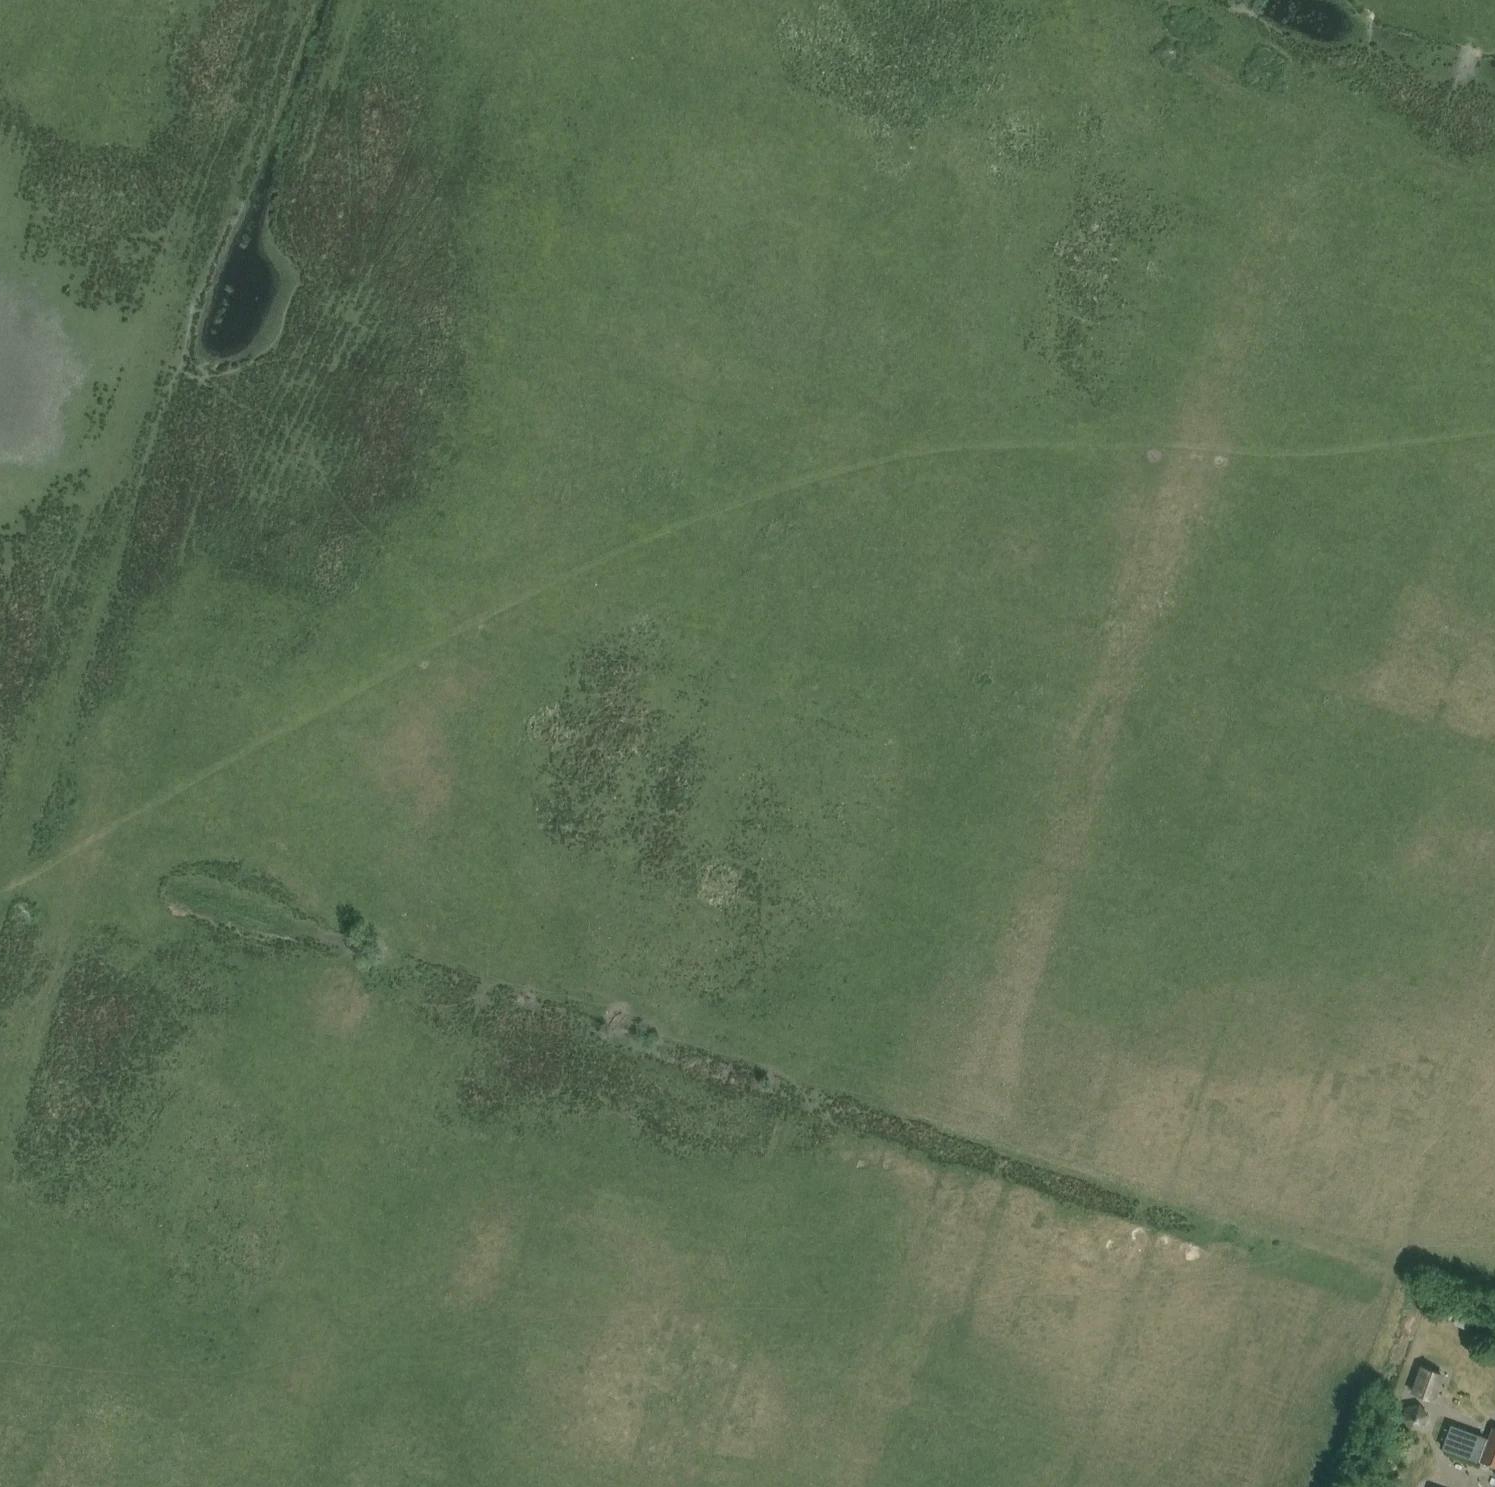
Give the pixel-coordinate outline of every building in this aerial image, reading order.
[(1460,1312),(1454,1323),(1471,1332),(1477,1321),(1460,1312)] [(1436,1401),(1446,1374),(1420,1364),(1410,1392),(1436,1401)] [(1411,1429),(1424,1427),(1429,1413),(1419,1403),(1406,1406),(1401,1419),(1411,1429)] [(1443,1449),(1480,1462),(1489,1437),(1451,1424),(1443,1449)] [(1492,1429),(1489,1437),(1480,1462),(1494,1467),(1494,1430),(1492,1429)]
